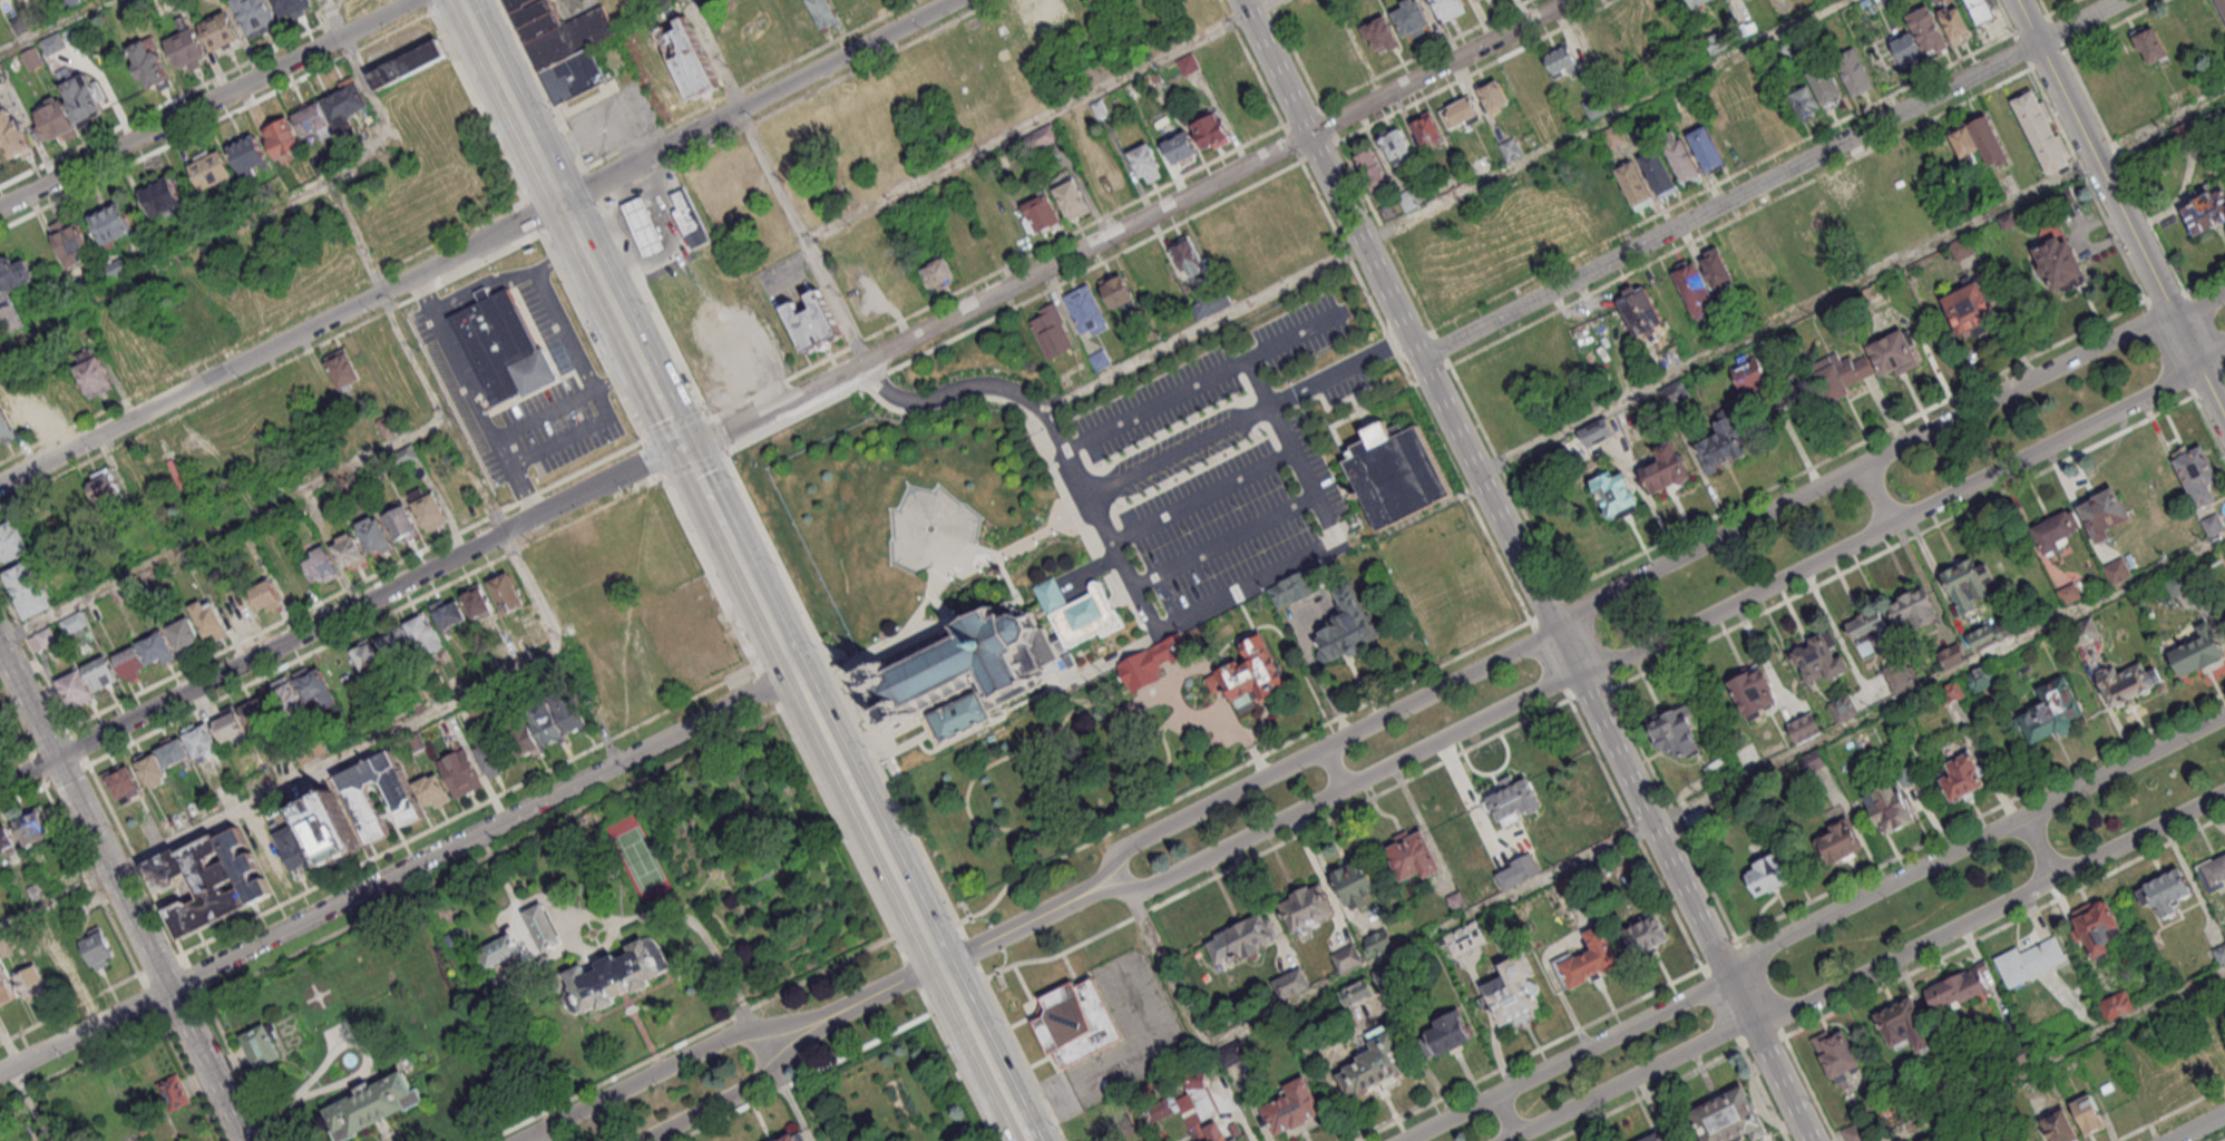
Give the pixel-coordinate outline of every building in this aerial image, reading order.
[(64,9),(59,0),(80,0),(80,1),(64,9)] [(248,35),(250,33),(253,38),(276,27),(274,21),(276,20),(267,0),(231,0),(248,35)] [(283,20),(286,18),(289,20),(314,8),(312,3),(315,2),(314,0),(273,0),(283,20)] [(511,13),(505,0),(539,0),(511,13)] [(511,13),(539,0),(550,0),(556,11),(519,29),(511,13)] [(820,28),(839,19),(830,0),(806,0),(820,28)] [(1058,36),(1066,31),(1064,27),(1073,22),(1063,0),(1041,0),(1058,36)] [(1403,6),(1401,0),(1414,0),(1419,0),(1429,23),(1423,27),(1425,31),(1413,37),(1412,33),(1402,38),(1390,12),(1403,6)] [(1440,19),(1430,0),(1462,0),(1465,7),(1463,8),(1465,12),(1444,22),(1442,18),(1440,19)] [(1717,0),(1688,0),(1692,10),(1717,0)] [(1977,25),(1965,0),(1987,0),(1994,16),(1977,25)] [(2224,19),(2216,0),(2224,0),(2224,19)] [(1905,10),(1914,6),(1915,8),(1929,1),(1951,46),(1939,51),(1936,47),(1926,51),(1905,10)] [(1938,10),(1946,6),(1950,10),(1959,6),(1973,35),(1954,43),(1938,10)] [(540,71),(527,43),(562,26),(604,7),(615,33),(540,71)] [(1360,27),(1372,21),(1367,12),(1375,8),(1379,17),(1385,13),(1402,45),(1389,51),(1387,47),(1382,50),(1376,49),(1372,41),(1369,42),(1360,27)] [(198,22),(212,50),(215,48),(218,55),(226,51),(224,46),(230,43),(232,49),(241,45),(238,38),(240,37),(226,9),(198,22)] [(527,43),(519,29),(556,11),(562,26),(527,43)] [(165,39),(179,32),(173,19),(184,14),(189,27),(193,26),(206,53),(197,58),(201,65),(191,70),(187,64),(178,68),(165,39)] [(2130,32),(2153,21),(2169,55),(2147,65),(2130,32)] [(663,43),(697,115),(725,101),(691,29),(682,33),(686,41),(674,47),(671,40),(663,43)] [(39,40),(59,30),(67,46),(47,56),(39,40)] [(1701,39),(1719,30),(1728,46),(1710,56),(1701,39)] [(1891,41),(1903,65),(1923,55),(1910,30),(1891,41)] [(368,67),(379,90),(447,56),(436,33),(368,67)] [(1770,45),(1785,38),(1793,55),(1778,61),(1770,45)] [(131,60),(140,79),(144,77),(148,89),(157,85),(160,90),(174,84),(158,48),(150,51),(145,39),(131,45),(137,57),(131,60)] [(1542,55),(1553,77),(1579,64),(1568,42),(1542,55)] [(20,52),(36,45),(45,62),(30,70),(20,52)] [(1832,56),(1852,97),(1875,86),(1854,45),(1832,56)] [(1868,55),(1878,75),(1875,77),(1878,84),(1893,76),(1890,70),(1897,66),(1886,45),(1868,55)] [(540,71),(557,105),(606,81),(591,47),(540,71)] [(1175,60),(1191,52),(1199,67),(1183,76),(1175,60)] [(1806,71),(1826,61),(1844,94),(1836,97),(1839,103),(1826,109),(1806,71)] [(59,82),(64,80),(59,72),(72,66),(77,74),(87,69),(91,78),(97,76),(108,97),(101,100),(106,108),(103,109),(101,114),(97,116),(92,116),(94,119),(79,127),(77,124),(75,125),(64,103),(68,100),(59,82)] [(321,100),(342,89),(338,82),(353,75),(357,81),(359,80),(371,104),(348,115),(354,129),(341,135),(335,124),(333,125),(321,100)] [(1477,87),(1492,116),(1502,110),(1500,107),(1509,103),(1497,78),(1477,87)] [(1788,95),(1808,85),(1821,107),(1814,110),(1816,116),(1805,121),(1802,117),(1799,118),(1788,95)] [(2010,99),(2034,87),(2072,162),(2047,174),(2010,99)] [(35,110),(38,109),(36,105),(42,101),(45,106),(47,105),(45,99),(55,95),(57,100),(61,98),(78,133),(66,139),(62,134),(50,140),(49,137),(42,140),(37,127),(41,125),(35,110)] [(1438,109),(1446,128),(1466,119),(1470,124),(1480,118),(1468,95),(1438,109)] [(1091,103),(1101,98),(1107,114),(1097,119),(1091,103)] [(293,115),(318,101),(333,134),(323,139),(318,129),(304,136),(293,115)] [(2,145),(0,143),(0,108),(9,104),(14,117),(18,115),(33,147),(32,147),(35,153),(32,154),(35,159),(28,162),(26,157),(23,158),(21,153),(12,157),(7,146),(2,145)] [(1190,123),(1214,110),(1219,118),(1222,116),(1228,126),(1226,127),(1232,140),(1216,148),(1213,143),(1211,144),(1211,146),(1207,148),(1203,149),(1190,123)] [(1411,124),(1422,146),(1428,143),(1431,147),(1440,143),(1437,139),(1443,136),(1432,114),(1411,124)] [(1968,125),(1979,148),(1988,166),(2008,156),(1988,115),(1968,125)] [(261,129),(286,116),(303,147),(302,147),(304,153),(297,156),(294,150),(289,153),(292,158),(281,164),(279,159),(277,160),(261,129)] [(1601,128),(1618,121),(1627,142),(1610,148),(1601,128)] [(1034,130),(1051,123),(1058,138),(1041,147),(1034,130)] [(1687,134),(1707,124),(1726,162),(1707,172),(1687,134)] [(1968,125),(1949,135),(1961,158),(1979,148),(1968,125)] [(1379,138),(1396,169),(1415,159),(1398,127),(1379,138)] [(1162,142),(1187,129),(1198,152),(1193,154),(1197,158),(1183,165),(1181,160),(1173,165),(1162,142)] [(1661,137),(1673,130),(1678,138),(1681,137),(1699,172),(1684,181),(1661,137)] [(227,145),(254,133),(267,159),(254,166),(257,173),(245,179),(242,173),(241,174),(227,145)] [(1497,144),(1513,136),(1521,153),(1506,160),(1497,144)] [(1128,152),(1148,142),(1160,166),(1158,167),(1162,176),(1148,183),(1144,175),(1140,177),(1128,152)] [(1353,154),(1373,145),(1392,185),(1372,194),(1353,154)] [(189,165),(195,162),(193,156),(208,147),(211,152),(221,147),(234,174),(225,178),(227,183),(223,185),(221,181),(202,189),(189,165)] [(1639,157),(1661,199),(1680,189),(1658,147),(1639,157)] [(1470,162),(1485,153),(1493,166),(1477,175),(1470,162)] [(313,160),(321,176),(335,168),(328,154),(313,160)] [(1613,167),(1633,157),(1655,196),(1651,197),(1653,202),(1638,209),(1636,205),(1633,206),(1613,167)] [(138,188),(152,217),(163,212),(166,218),(176,214),(173,206),(183,202),(168,174),(138,188)] [(1053,189),(1063,184),(1062,181),(1071,176),(1090,211),(1073,220),(1070,214),(1067,216),(1053,189)] [(2051,193),(2069,184),(2076,198),(2058,207),(2051,193)] [(1397,194),(1413,186),(1421,203),(1405,211),(1397,194)] [(2180,208),(2224,186),(2224,222),(2195,237),(2180,208)] [(693,246),(709,240),(682,188),(671,194),(679,208),(674,211),(693,246)] [(1022,204),(1033,198),(1032,196),(1046,188),(1055,205),(1053,206),(1060,221),(1036,233),(1034,230),(1029,233),(1022,220),(1028,216),(1022,204)] [(1801,203),(1817,233),(1836,223),(1820,193),(1801,203)] [(625,203),(643,196),(665,248),(647,255),(625,203)] [(90,216),(120,201),(126,212),(133,208),(139,221),(134,224),(136,228),(106,245),(90,216)] [(1378,205),(1389,201),(1395,214),(1384,218),(1378,205)] [(1998,217),(2012,211),(2018,223),(2004,230),(1998,217)] [(49,224),(68,215),(72,224),(79,221),(91,246),(78,253),(81,261),(68,267),(51,234),(53,233),(49,224)] [(2038,235),(2040,226),(2048,223),(2056,224),(2062,237),(2059,240),(2061,243),(2067,240),(2085,272),(2082,273),(2086,281),(2066,292),(2062,286),(2057,290),(2052,289),(2047,277),(2042,274),(2039,269),(2040,263),(2031,247),(2041,242),(2038,235)] [(1171,243),(1188,234),(1202,262),(1199,263),(1202,270),(1190,276),(1185,269),(1182,271),(1170,248),(1172,247),(1171,243)] [(1946,243),(1963,234),(1973,252),(1956,261),(1946,243)] [(1714,246),(1733,283),(1716,291),(1697,254),(1714,246)] [(9,331),(0,313),(0,257),(4,254),(8,256),(10,255),(14,262),(26,256),(36,279),(9,291),(26,323),(9,331)] [(921,269),(928,265),(927,264),(945,255),(954,274),(948,276),(952,282),(938,289),(936,285),(930,287),(921,269)] [(105,264),(120,256),(128,271),(113,279),(105,264)] [(1691,259),(1717,305),(1694,318),(1668,271),(1691,259)] [(1102,285),(1106,283),(1105,281),(1122,273),(1134,296),(1132,298),(1136,305),(1125,310),(1122,304),(1113,309),(1102,285)] [(1939,298),(1978,277),(1995,312),(1991,314),(1995,324),(1975,335),(1971,329),(1959,335),(1939,298)] [(449,316),(480,302),(475,291),(486,285),(490,294),(517,282),(565,381),(497,413),(449,316)] [(1062,295),(1087,283),(1107,322),(1105,323),(1107,326),(1092,334),(1090,330),(1082,334),(1062,295)] [(1617,300),(1622,296),(1619,290),(1632,283),(1636,291),(1641,289),(1662,330),(1638,343),(1617,300)] [(1197,320),(1231,303),(1229,300),(1231,298),(1226,286),(1207,296),(1206,293),(1196,298),(1197,301),(1190,304),(1197,320)] [(781,306),(793,301),(800,314),(811,309),(806,295),(812,292),(820,289),(841,334),(840,338),(838,339),(836,340),(831,340),(830,339),(828,340),(830,344),(821,349),(819,345),(816,347),(813,351),(811,352),(804,353),(803,352),(782,309),(781,306)] [(1027,320),(1046,360),(1074,347),(1062,323),(1065,322),(1054,301),(1038,309),(1041,313),(1027,320)] [(1878,370),(1868,351),(1865,344),(1903,325),(1905,329),(1909,326),(1916,340),(1913,342),(1920,355),(1917,357),(1920,361),(1897,372),(1894,367),(1881,374),(1878,370)] [(69,355),(90,345),(94,353),(98,352),(113,382),(111,382),(113,387),(104,390),(106,393),(101,396),(99,393),(90,398),(88,393),(87,394),(69,355)] [(339,389),(341,388),(343,391),(352,386),(351,382),(361,378),(348,351),(345,352),(343,348),(325,357),(328,360),(325,361),(339,389)] [(1865,354),(1874,372),(1846,386),(1850,392),(1816,409),(1796,370),(1836,350),(1841,359),(1848,354),(1851,361),(1865,354)] [(1727,364),(1743,396),(1768,382),(1753,351),(1727,364)] [(1658,389),(1676,381),(1681,393),(1663,401),(1658,389)] [(16,436),(0,444),(0,407),(1,407),(16,436)] [(383,438),(397,432),(389,415),(375,420),(383,438)] [(1578,429),(1606,416),(1614,436),(1587,449),(1578,429)] [(1706,474),(1698,456),(1700,455),(1695,443),(1717,432),(1712,423),(1727,416),(1734,429),(1737,427),(1749,452),(1735,459),(1731,452),(1726,456),(1727,458),(1721,461),(1720,459),(1712,464),(1715,469),(1706,474)] [(1347,462),(1363,494),(1358,496),(1360,500),(1364,499),(1379,532),(1382,530),(1455,496),(1421,425),(1397,436),(1388,418),(1363,430),(1368,441),(1355,447),(1357,451),(1353,454),(1355,459),(1347,462)] [(1637,468),(1657,458),(1651,447),(1672,437),(1689,471),(1688,472),(1689,475),(1688,481),(1682,485),(1675,481),(1668,485),(1669,487),(1653,495),(1651,490),(1649,493),(1637,468)] [(391,454),(412,442),(419,457),(398,468),(391,454)] [(2174,450),(2186,443),(2188,450),(2202,443),(2222,481),(2209,488),(2215,498),(2197,507),(2173,460),(2177,458),(2174,450)] [(87,482),(94,479),(91,474),(107,467),(109,471),(111,469),(123,493),(98,505),(87,482)] [(1590,477),(1611,467),(1614,475),(1624,470),(1642,508),(1614,520),(1613,518),(1607,519),(1603,514),(1604,510),(1590,477)] [(2078,506),(2096,542),(2107,536),(2104,529),(2129,515),(2114,485),(2091,496),(2092,498),(2078,506)] [(407,493),(423,527),(424,527),(427,532),(438,526),(439,529),(443,527),(442,524),(449,521),(446,515),(448,515),(436,490),(427,496),(421,486),(407,493)] [(382,514),(406,503),(422,535),(407,543),(403,536),(396,540),(382,514)] [(2030,526),(2067,508),(2068,510),(2073,508),(2081,525),(2077,527),(2079,532),(2068,537),(2070,540),(2046,553),(2043,547),(2040,548),(2030,526)] [(2198,516),(2216,508),(2224,527),(2207,536),(2198,516)] [(357,528),(359,527),(357,523),(371,515),(373,520),(378,518),(392,546),(378,554),(375,549),(369,553),(357,528)] [(3,559),(0,561),(0,519),(1,518),(4,521),(13,518),(30,548),(20,553),(20,555),(6,563),(3,559)] [(332,546),(339,542),(336,538),(349,532),(351,536),(353,534),(368,560),(354,568),(352,563),(343,567),(332,546)] [(304,560),(312,556),(310,550),(325,544),(341,575),(326,582),(324,577),(314,582),(304,560)] [(1941,573),(1972,556),(1977,564),(1984,559),(1994,579),(1987,584),(1990,592),(1975,599),(1980,607),(1962,616),(1941,573)] [(2101,566),(2121,556),(2131,576),(2110,586),(2101,566)] [(1,572),(28,558),(36,574),(38,572),(50,595),(48,596),(52,605),(26,620),(1,572)] [(1265,591),(1275,612),(1330,585),(1319,563),(1265,591)] [(313,590),(302,564),(278,575),(289,601),(313,590)] [(487,581),(509,569),(527,604),(516,611),(517,613),(511,615),(510,612),(505,615),(487,581)] [(2164,579),(2172,597),(2189,588),(2182,570),(2164,579)] [(247,587),(270,576),(281,598),(280,599),(282,605),(269,612),(266,606),(260,609),(247,587)] [(1330,586),(1350,576),(1380,637),(1366,645),(1363,654),(1351,655),(1345,653),(1325,664),(1316,660),(1316,648),(1321,646),(1317,637),(1319,636),(1317,631),(1328,626),(1326,621),(1344,613),(1330,586)] [(1053,644),(1063,638),(1067,646),(1071,647),(1100,633),(1101,635),(1103,638),(1126,627),(1118,611),(1118,608),(1114,609),(1101,582),(1097,581),(1092,583),(1092,586),(1095,593),(1068,606),(1055,578),(1035,588),(1038,593),(1040,596),(1058,632),(1050,636),(1053,644)] [(2056,591),(2076,581),(2082,596),(2063,606),(2056,591)] [(460,595),(467,592),(467,587),(480,582),(494,613),(482,617),(480,614),(471,618),(460,595)] [(1887,605),(1902,635),(1940,616),(1925,587),(1917,591),(1916,587),(1899,596),(1900,598),(1887,605)] [(884,660),(863,670),(896,733),(915,723),(911,718),(973,687),(976,695),(931,716),(940,734),(939,738),(940,742),(944,742),(945,744),(995,719),(993,714),(1038,692),(1032,679),(1062,663),(1053,644),(1050,636),(1045,627),(1041,625),(1032,607),(1024,605),(1023,605),(1016,591),(1012,593),(1003,597),(1004,601),(949,627),(952,633),(886,665),(884,660)] [(188,605),(202,598),(205,604),(211,601),(213,605),(214,604),(228,633),(217,638),(214,633),(205,637),(188,605)] [(430,605),(445,635),(456,630),(453,625),(467,618),(458,599),(446,605),(442,598),(430,605)] [(1843,620),(1875,604),(1893,641),(1861,656),(1843,620)] [(60,620),(82,608),(89,623),(67,634),(60,620)] [(404,623),(413,618),(412,616),(424,611),(427,615),(429,614),(446,646),(437,651),(437,653),(429,657),(426,656),(422,659),(404,623)] [(2069,626),(2090,614),(2099,631),(2078,642),(2069,626)] [(167,625),(189,615),(201,640),(178,651),(167,625)] [(1965,634),(1974,652),(2012,633),(2007,622),(2000,625),(1997,618),(1965,634)] [(2168,652),(2180,676),(2224,654),(2208,620),(2196,625),(2202,635),(2168,652)] [(374,637),(402,624),(414,648),(387,662),(374,637)] [(27,637),(49,625),(58,641),(36,653),(27,637)] [(1789,645),(1829,625),(1838,644),(1833,647),(1837,655),(1844,652),(1853,669),(1828,681),(1823,670),(1822,670),(1824,675),(1806,684),(1799,671),(1802,670),(1799,665),(1797,666),(1790,653),(1792,651),(1789,645)] [(137,642),(163,628),(174,651),(173,652),(175,657),(164,663),(160,657),(148,664),(137,642)] [(1116,664),(1129,689),(1131,687),(1134,693),(1162,679),(1160,674),(1164,672),(1160,664),(1171,659),(1173,662),(1193,652),(1183,631),(1116,664)] [(1241,643),(1248,640),(1247,637),(1260,631),(1272,656),(1275,655),(1288,683),(1276,690),(1277,692),(1268,696),(1270,700),(1241,714),(1232,696),(1228,695),(1226,690),(1227,687),(1221,690),(1214,693),(1207,677),(1213,674),(1218,672),(1217,671),(1233,663),(1238,662),(1240,666),(1246,663),(1246,662),(1249,660),(1241,643)] [(351,650),(358,646),(357,643),(368,637),(370,642),(371,641),(383,664),(363,674),(351,650)] [(1936,653),(1945,670),(1968,657),(1960,642),(1936,653)] [(114,655),(136,644),(147,666),(137,671),(139,675),(129,681),(127,676),(125,677),(114,655)] [(82,666),(106,654),(119,679),(96,691),(82,666)] [(1882,669),(1903,656),(1916,681),(1895,693),(1882,669)] [(2094,670),(2110,706),(2116,704),(2117,708),(2125,704),(2122,700),(2139,692),(2144,694),(2149,692),(2150,687),(2154,685),(2153,683),(2160,680),(2155,667),(2148,671),(2143,659),(2121,669),(2122,670),(2120,671),(2117,664),(2107,670),(2105,665),(2094,670)] [(1964,674),(1972,691),(1997,680),(1988,662),(1964,674)] [(306,704),(294,679),(295,679),(293,673),(308,666),(310,671),(321,665),(339,702),(325,709),(320,698),(306,704)] [(1728,681),(1748,672),(1749,674),(1765,667),(1779,700),(1762,709),(1764,713),(1750,720),(1748,716),(1745,718),(1728,681)] [(56,680),(80,669),(95,698),(77,706),(75,701),(68,704),(56,680)] [(2011,721),(2017,732),(2023,729),(2031,743),(2055,732),(2056,734),(2058,733),(2060,738),(2078,729),(2077,725),(2078,724),(2076,719),(2087,713),(2066,671),(2034,686),(2042,702),(2020,713),(2021,715),(2011,721)] [(270,691),(272,690),(269,683),(286,674),(290,681),(292,680),(304,704),(282,715),(270,691)] [(1936,689),(1943,705),(1965,696),(1958,680),(1936,689)] [(549,700),(569,690),(589,729),(584,731),(580,726),(578,728),(578,730),(573,733),(569,732),(567,733),(549,700)] [(1827,702),(1848,692),(1858,712),(1837,723),(1827,702)] [(238,706),(265,693),(276,718),(250,730),(238,706)] [(527,711),(547,700),(567,739),(560,742),(557,738),(555,739),(555,741),(550,743),(547,743),(545,744),(527,711)] [(211,720),(222,714),(218,709),(230,703),(233,710),(235,709),(246,731),(243,732),(244,734),(234,740),(233,738),(223,743),(211,720)] [(1646,723),(1689,703),(1699,724),(1690,728),(1700,749),(1679,759),(1673,749),(1666,753),(1663,748),(1657,747),(1655,741),(1656,739),(1651,730),(1650,731),(1646,723)] [(1786,723),(1813,711),(1823,731),(1795,744),(1786,723)] [(508,726),(529,715),(548,751),(537,757),(534,749),(530,750),(531,753),(527,755),(525,754),(523,755),(508,726)] [(182,729),(195,759),(206,753),(208,758),(222,752),(207,722),(196,726),(194,723),(182,729)] [(404,738),(418,731),(426,745),(411,752),(404,738)] [(155,749),(163,745),(160,740),(170,734),(174,740),(182,737),(194,761),(184,765),(180,759),(164,768),(155,749)] [(475,747),(490,738),(495,735),(509,762),(508,764),(505,767),(502,767),(505,770),(491,778),(475,747)] [(437,760),(465,747),(484,783),(456,798),(437,760)] [(1797,757),(1806,773),(1826,763),(1818,747),(1797,757)] [(1939,779),(1950,801),(1956,802),(1964,800),(1967,801),(1977,797),(1973,790),(1987,783),(1982,774),(1989,771),(1983,761),(1979,763),(1971,748),(1943,762),(1949,773),(1939,779)] [(371,842),(338,776),(391,749),(423,816),(404,825),(399,812),(398,813),(393,804),(394,804),(383,782),(377,780),(370,782),(368,790),(379,813),(381,813),(384,819),(383,820),(389,832),(371,842)] [(136,762),(147,786),(149,784),(152,790),(163,784),(160,779),(166,776),(155,752),(145,757),(143,753),(135,757),(137,761),(136,762)] [(99,774),(108,771),(109,774),(117,770),(115,767),(119,764),(120,769),(129,764),(144,796),(133,800),(129,794),(131,800),(123,804),(120,798),(118,799),(110,783),(105,786),(99,774)] [(1862,797),(1876,826),(1880,825),(1884,833),(1915,819),(1901,787),(1917,779),(1911,765),(1871,786),(1874,791),(1862,797)] [(413,782),(414,782),(413,779),(421,776),(422,778),(429,774),(430,777),(438,773),(452,800),(427,811),(413,782)] [(1491,810),(1487,811),(1482,801),(1486,800),(1484,797),(1501,788),(1497,780),(1510,773),(1514,782),(1528,776),(1543,806),(1529,812),(1528,810),(1524,811),(1522,808),(1515,811),(1519,818),(1504,826),(1501,820),(1497,822),(1491,810)] [(295,807),(302,803),(302,801),(308,799),(311,800),(316,797),(318,794),(323,791),(325,792),(331,790),(361,847),(354,850),(354,852),(348,857),(345,856),(340,858),(339,861),(333,865),(330,864),(324,866),(295,807)] [(16,821),(33,812),(32,809),(40,804),(55,833),(28,847),(16,821)] [(1814,839),(1828,865),(1864,846),(1848,815),(1828,826),(1831,830),(1814,839)] [(273,832),(295,822),(314,860),(312,861),(312,865),(309,867),(304,866),(302,867),(304,871),(295,876),(293,871),(292,871),(273,832)] [(7,849),(0,852),(0,827),(7,823),(20,851),(10,856),(7,849)] [(217,839),(238,828),(246,842),(238,847),(242,855),(250,850),(260,868),(250,872),(254,881),(263,877),(271,893),(251,903),(217,839)] [(1384,848),(1396,841),(1393,836),(1406,828),(1409,835),(1422,829),(1442,868),(1424,877),(1421,870),(1401,881),(1384,848)] [(182,939),(251,903),(242,888),(232,893),(224,891),(221,885),(236,877),(227,860),(211,868),(211,862),(213,856),(223,850),(217,839),(215,835),(179,854),(176,848),(146,864),(160,893),(180,881),(177,875),(189,868),(205,898),(193,905),(189,898),(166,909),(182,939)] [(1494,874),(1503,891),(1542,872),(1531,850),(1511,860),(1512,865),(1494,874)] [(2212,860),(2224,853),(2224,879),(2224,886),(2207,895),(2194,866),(2211,857),(2212,860)] [(1743,874),(1756,900),(1795,880),(1785,860),(1777,864),(1773,854),(1753,864),(1755,867),(1743,874)] [(1331,877),(1347,907),(1354,904),(1357,908),(1368,903),(1365,897),(1378,890),(1364,861),(1359,864),(1358,861),(1351,865),(1354,867),(1347,871),(1345,867),(1333,872),(1335,875),(1331,877)] [(2136,890),(2145,887),(2143,882),(2179,865),(2193,891),(2179,898),(2182,901),(2175,905),(2178,911),(2161,919),(2153,901),(2145,906),(2136,890)] [(1278,903),(1290,897),(1289,895),(1307,886),(1309,889),(1320,884),(1334,913),(1292,933),(1278,903)] [(1446,896),(1460,890),(1467,906),(1454,913),(1446,896)] [(2072,925),(2067,928),(2075,943),(2082,939),(2092,959),(2109,950),(2107,945),(2111,938),(2124,933),(2108,899),(2106,900),(2101,900),(2096,901),(2095,906),(2090,908),(2088,903),(2071,911),(2073,916),(2069,918),(2072,925)] [(525,911),(546,952),(565,943),(544,903),(525,911)] [(1206,942),(1214,937),(1213,934),(1260,908),(1266,918),(1269,916),(1279,935),(1259,946),(1260,948),(1257,949),(1258,955),(1255,958),(1250,959),(1248,957),(1245,957),(1242,954),(1230,960),(1228,957),(1217,963),(1206,942)] [(1620,928),(1633,954),(1669,937),(1657,913),(1652,915),(1650,910),(1630,920),(1631,923),(1620,928)] [(1436,940),(1443,937),(1442,935),(1477,917),(1487,938),(1453,955),(1447,942),(1440,945),(1436,940)] [(61,987),(91,973),(66,918),(35,932),(61,987)] [(1572,956),(1570,950),(1551,959),(1564,988),(1570,986),(1571,987),(1588,981),(1589,983),(1606,975),(1604,973),(1621,965),(1601,923),(1582,930),(1590,948),(1572,956)] [(446,937),(451,949),(472,939),(467,927),(446,937)] [(1364,937),(1386,927),(1393,943),(1369,952),(1364,937)] [(79,942),(95,973),(109,965),(107,959),(117,955),(104,929),(79,942)] [(479,949),(489,969),(523,953),(513,933),(479,949)] [(1992,957),(2008,988),(2067,959),(2056,935),(2020,952),(2017,945),(1992,957)] [(568,974),(586,1011),(598,1005),(601,1010),(618,1002),(616,996),(634,987),(636,993),(653,984),(651,979),(665,973),(647,936),(628,945),(632,952),(621,957),(618,953),(597,963),(599,968),(589,973),(586,965),(568,974)] [(2217,964),(2224,960),(2224,941),(2211,948),(2217,964)] [(1330,954),(1353,943),(1363,962),(1339,973),(1330,954)] [(1484,986),(1489,995),(1480,999),(1484,1007),(1493,1004),(1502,1023),(1511,1020),(1514,1026),(1532,1017),(1529,1011),(1540,1005),(1534,995),(1539,993),(1540,988),(1536,983),(1532,981),(1528,983),(1525,979),(1535,974),(1525,953),(1502,964),(1507,975),(1484,986)] [(1922,987),(1984,957),(1991,969),(1983,973),(1992,991),(1985,994),(1984,991),(1936,1015),(1922,987)] [(13,973),(37,962),(49,986),(26,997),(13,973)] [(17,996),(0,1005),(0,964),(17,996)] [(1272,981),(1300,966),(1310,985),(1281,999),(1272,981)] [(335,979),(340,990),(360,983),(355,970),(335,979)] [(1033,1021),(1048,1054),(1054,1051),(1063,1067),(1123,1037),(1094,978),(1076,987),(1073,982),(1042,997),(1046,1007),(1044,1015),(1033,1021)] [(1339,991),(1358,982),(1366,997),(1347,1006),(1339,991)] [(2096,1002),(2106,1022),(2137,1006),(2127,987),(2096,1002)] [(1873,1013),(1913,993),(1936,1042),(1919,1051),(1911,1035),(1890,1046),(1873,1013)] [(1424,1030),(1434,1025),(1432,1021),(1458,1007),(1462,1015),(1460,1016),(1465,1026),(1470,1025),(1474,1034),(1470,1036),(1471,1038),(1437,1055),(1424,1030)] [(258,1070),(241,1036),(272,1020),(277,1030),(272,1032),(284,1056),(258,1070)] [(1338,1074),(1348,1094),(1357,1090),(1359,1093),(1360,1092),(1365,1094),(1370,1091),(1372,1088),(1375,1094),(1378,1092),(1379,1096),(1388,1092),(1386,1089),(1399,1082),(1397,1076),(1411,1070),(1392,1032),(1389,1033),(1385,1024),(1367,1033),(1370,1041),(1369,1042),(1373,1049),(1358,1056),(1360,1060),(1346,1067),(1347,1070),(1338,1074)] [(1808,1036),(1827,1028),(1829,1033),(1845,1026),(1862,1065),(1846,1072),(1850,1079),(1846,1080),(1848,1085),(1841,1089),(1837,1082),(1834,1084),(1832,1080),(1828,1082),(1808,1036)] [(2112,1034),(2119,1047),(2133,1041),(2126,1027),(2112,1034)] [(2008,1051),(2014,1066),(2033,1057),(2026,1042),(2008,1051)] [(335,1128),(331,1130),(336,1140),(348,1140),(427,1102),(418,1084),(414,1085),(407,1069),(373,1085),(370,1079),(325,1101),(329,1110),(326,1110),(335,1128)] [(1149,1109),(1154,1121),(1181,1109),(1188,1123),(1216,1110),(1206,1089),(1206,1071),(1184,1071),(1183,1084),(1188,1092),(1178,1098),(1175,1093),(1169,1096),(1168,1095),(1148,1106),(1149,1109)] [(172,1112),(192,1102),(178,1073),(158,1082),(172,1112)] [(1260,1108),(1271,1132),(1273,1131),(1275,1135),(1291,1128),(1292,1129),(1307,1122),(1306,1120),(1320,1113),(1312,1098),(1315,1096),(1305,1075),(1285,1084),(1289,1093),(1260,1108)] [(1770,1133),(1756,1140),(1753,1140),(1748,1132),(1729,1140),(1706,1140),(1690,1108),(1745,1081),(1770,1133)] [(2069,1103),(2086,1135),(2107,1125),(2091,1092),(2069,1103)] [(2052,1140),(2080,1140),(2063,1106),(2040,1118),(2052,1140)] [(1235,1139),(1242,1134),(1236,1121),(1221,1129),(1217,1120),(1203,1127),(1209,1138),(1202,1140),(1236,1140),(1235,1139)] [(1858,1120),(1869,1140),(1845,1140),(1839,1130),(1858,1120)] [(2012,1140),(2044,1140),(2037,1128),(2011,1140),(2012,1140)] [(1658,1130),(1663,1140),(1635,1140),(1658,1130)] [(801,1131),(793,1134),(791,1132),(773,1140),(806,1140),(801,1131)]
